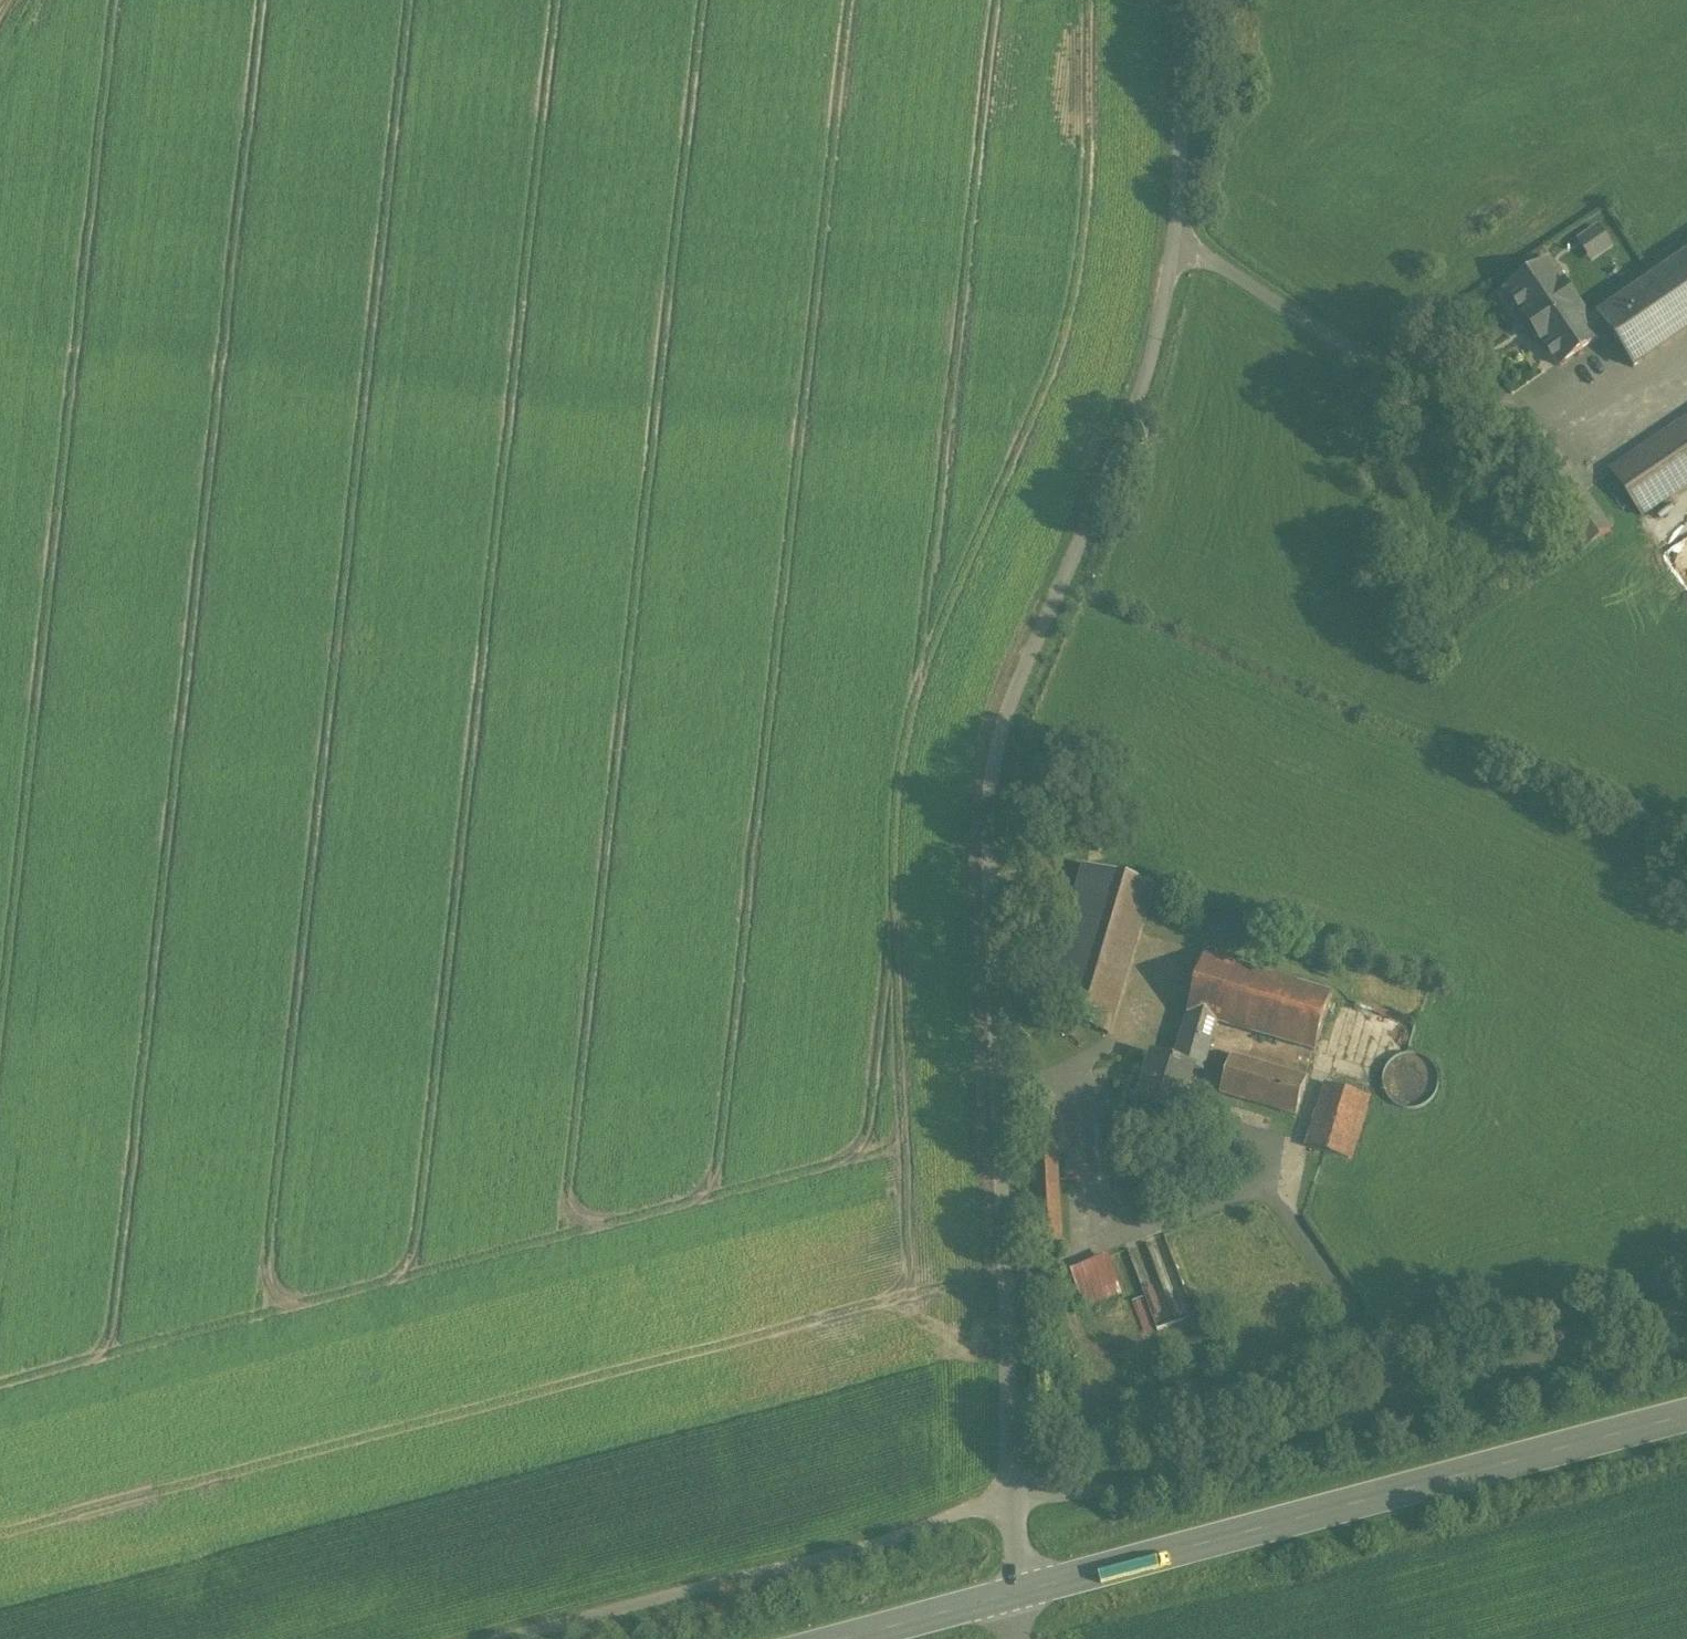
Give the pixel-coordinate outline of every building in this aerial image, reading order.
[(1596,316),(1634,371),(1686,335),(1686,254),(1596,316)] [(1550,259),(1501,292),(1556,373),(1605,339),(1550,259)] [(1686,489),(1686,420),(1610,471),(1641,519),(1686,489)] [(1131,860),(1099,852),(1068,964),(1122,979),(1135,983),(1166,870),(1131,860)] [(1329,992),(1203,956),(1185,1016),(1218,1026),(1312,1052),(1329,992)] [(1185,1016),(1171,1064),(1197,1071),(1204,1073),(1218,1026),(1185,1016)] [(1422,1058),(1409,1055),(1399,1057),(1392,1062),(1385,1069),(1383,1075),(1382,1089),(1386,1098),(1390,1103),(1398,1109),(1407,1111),(1419,1109),(1431,1101),(1436,1093),(1438,1084),(1436,1074),(1434,1069),(1428,1062),(1422,1058)] [(1306,1078),(1230,1056),(1218,1098),(1294,1120),(1306,1078)] [(1171,1064),(1147,1057),(1130,1121),(1180,1134),(1197,1071),(1171,1064)] [(1067,1081),(1030,1083),(1037,1238),(1074,1236),(1067,1081)] [(1371,1099),(1325,1085),(1306,1144),(1352,1159),(1371,1099)] [(1068,1268),(1085,1309),(1124,1292),(1107,1251),(1068,1268)] [(1154,1284),(1143,1288),(1157,1327),(1193,1314),(1178,1269),(1152,1278),(1154,1284)]
